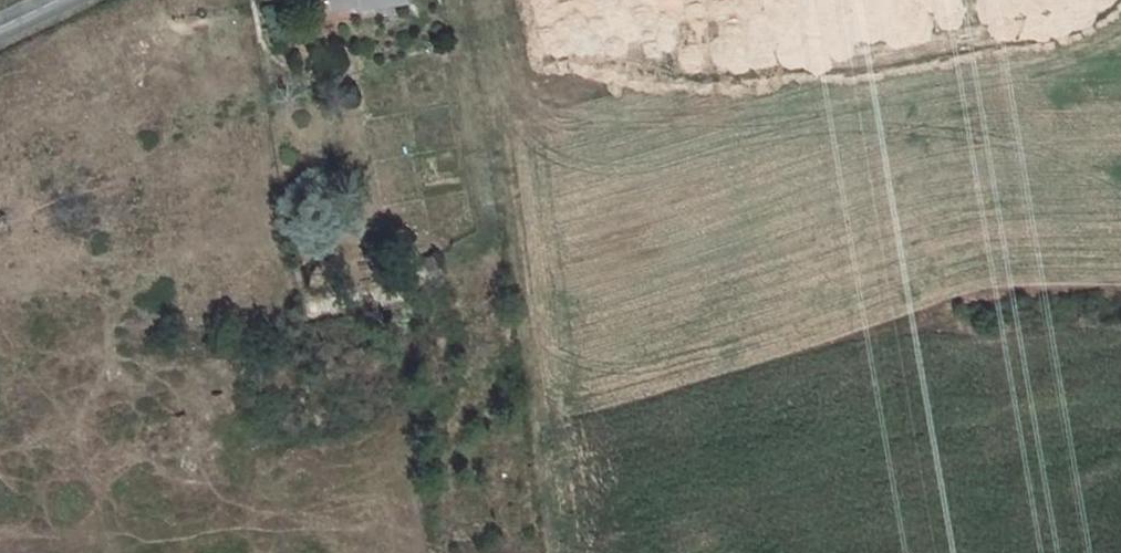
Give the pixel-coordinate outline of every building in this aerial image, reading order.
[(321,14),(347,13),(347,0),(320,0),(321,14)]
